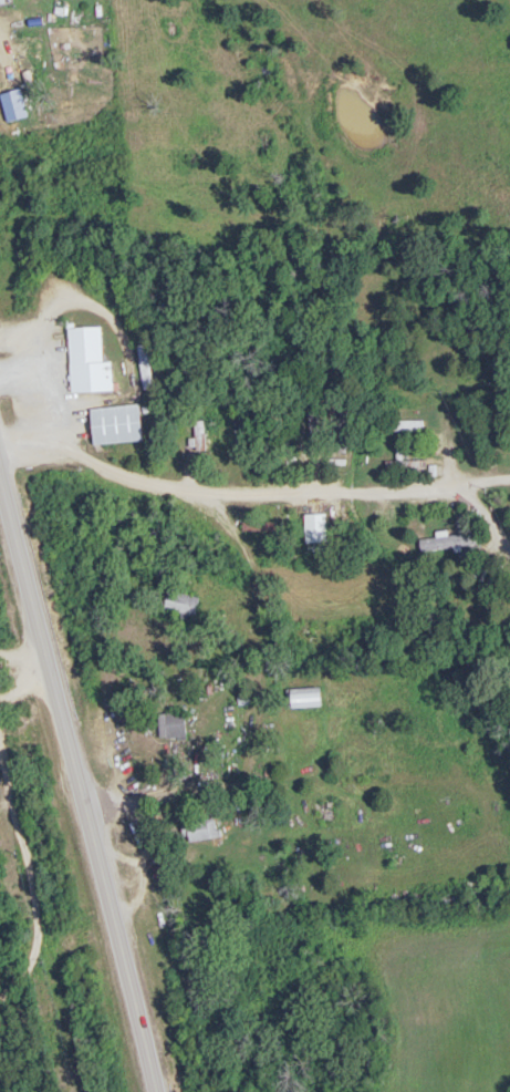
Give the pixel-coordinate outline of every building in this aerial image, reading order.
[(74,327),(76,392),(120,391),(120,360),(111,360),(110,326),(74,327)] [(152,441),(150,404),(97,406),(99,444),(152,441)] [(425,421),(406,420),(405,430),(424,431),(425,421)] [(421,549),(460,549),(459,534),(437,534),(437,539),(421,539),(421,549)] [(325,707),(325,689),(296,689),(296,707),(325,707)] [(185,739),(185,712),(158,712),(158,739),(185,739)] [(219,840),(219,819),(186,819),(186,840),(219,840)]
